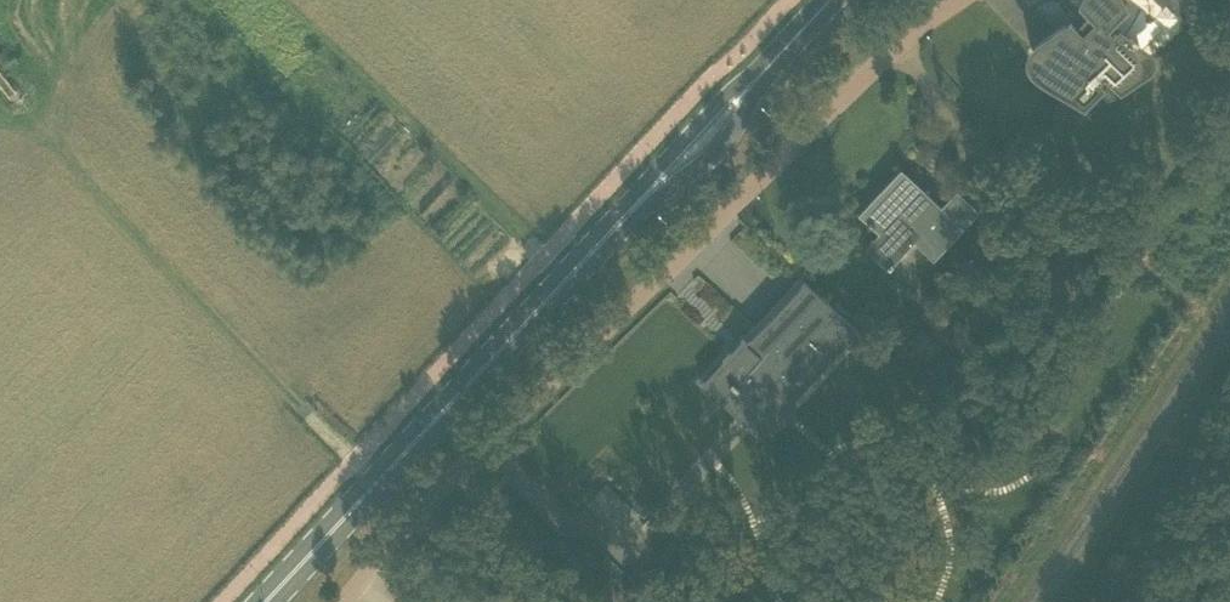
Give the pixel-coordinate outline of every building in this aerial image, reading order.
[(1084,1),(1091,8),(1076,23),(1072,20),(1068,24),(1066,22),(1046,34),(1043,36),(1038,41),(1036,44),(1034,47),(1033,51),(1033,54),(1034,57),(1036,64),(1038,67),(1040,70),(1042,72),(1083,104),(1105,82),(1100,76),(1104,72),(1119,87),(1131,80),(1138,74),(1142,69),(1143,64),(1142,58),(1141,55),(1138,53),(1136,50),(1109,32),(1113,28),(1108,22),(1126,4),(1122,0),(1085,0),(1084,1)] [(903,249),(914,236),(932,253),(976,205),(959,187),(943,205),(902,167),(861,211),(870,219),(868,220),(873,224),(874,223),(903,249)] [(805,277),(775,311),(738,351),(735,354),(731,349),(701,382),(721,400),(735,384),(740,386),(766,412),(780,396),(786,402),(844,341),(854,352),(871,334),(860,323),(858,324),(805,277)] [(942,346),(922,325),(908,339),(917,348),(928,360),(942,346)]
